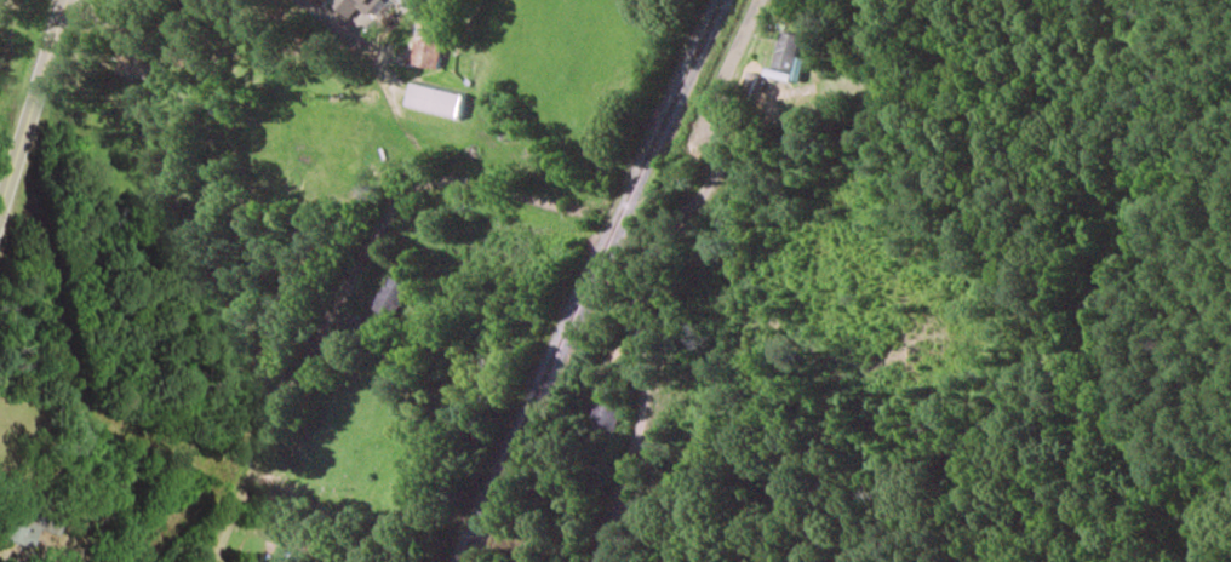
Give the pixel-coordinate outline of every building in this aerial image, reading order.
[(365,15),(381,0),(328,0),(346,19),(358,7),(365,15)] [(804,35),(781,31),(774,69),(767,68),(765,76),(803,83),(808,58),(800,56),(804,35)] [(437,69),(444,39),(416,33),(409,63),(437,69)] [(153,66),(144,63),(147,51),(118,43),(114,58),(119,60),(115,73),(148,83),(153,66)] [(404,105),(460,119),(466,96),(410,82),(404,105)] [(407,285),(386,276),(373,307),(393,316),(407,285)] [(625,407),(601,401),(595,428),(619,434),(625,407)]
